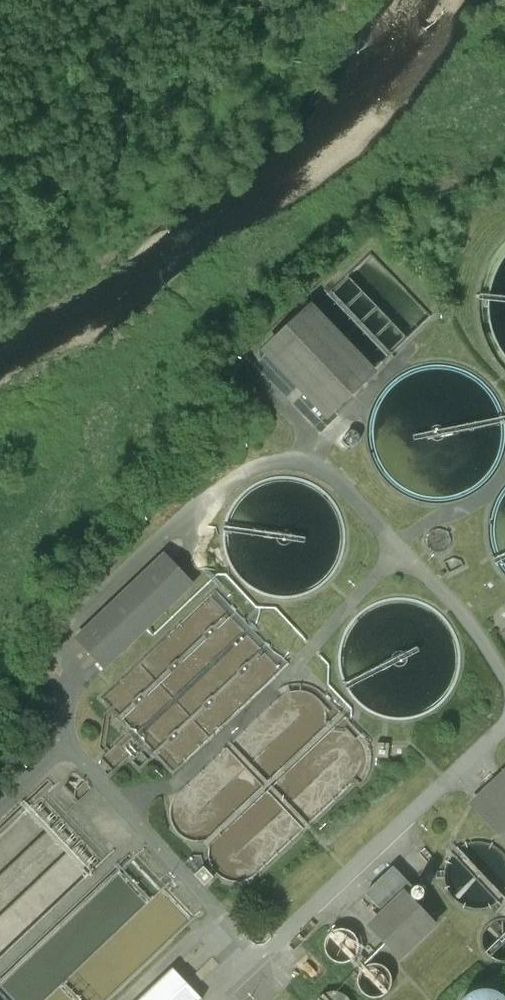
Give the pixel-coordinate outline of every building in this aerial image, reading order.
[(499,247),(483,278),(478,313),(487,347),(504,372),(504,242),(499,247)] [(333,411),(431,317),(370,253),(293,327),(286,320),(258,347),(257,357),(260,359),(253,365),(320,435),(339,417),(333,411)] [(430,361),(407,368),(387,381),(373,400),(366,423),(366,433),(367,447),(370,458),(376,469),(382,478),(391,487),(399,494),(411,499),(423,503),(434,504),(458,502),(479,492),(496,475),(504,457),(504,406),(493,386),(475,371),(453,362),(430,361)] [(347,433),(345,436),(345,439),(346,442),(349,445),(352,445),(355,445),(358,442),(359,439),(359,436),(357,433),(354,431),(350,431),(347,433)] [(492,501),(487,524),(489,548),(499,570),(504,576),(504,482),(492,501)] [(444,531),(440,529),(435,529),(431,531),(428,535),(426,539),(426,543),(428,548),(431,551),(435,553),(439,554),(444,553),(447,550),(450,546),(451,542),(450,537),(448,533),(444,531)] [(194,588),(164,555),(73,640),(104,673),(194,588)] [(274,652),(216,591),(102,699),(128,726),(147,747),(173,774),(288,665),(282,657),(274,652)] [(284,695),(281,697),(179,793),(176,796),(174,799),(172,803),(170,807),(170,810),(169,813),(170,817),(170,821),(171,824),(173,827),(175,830),(177,833),(179,835),(180,836),(182,838),(185,839),(188,841),(191,842),(194,842),(197,842),(200,842),(204,842),(203,843),(208,848),(209,847),(208,850),(208,853),(208,857),(208,860),(209,863),(210,866),(212,869),(213,872),(216,874),(218,877),(220,878),(222,879),(226,881),(230,882),(232,882),(235,883),(239,883),(242,882),(245,881),(248,880),(251,879),(254,877),(355,780),(360,785),(365,778),(368,773),(370,768),(371,761),(371,756),(370,750),(369,746),(366,741),(364,738),(320,692),(313,687),(309,686),(304,684),(298,684),(292,684),(287,686),(289,692),(287,693),(284,695)] [(141,753),(147,747),(128,726),(122,732),(125,736),(101,759),(104,763),(99,768),(107,777),(128,757),(139,769),(148,760),(141,753)] [(389,744),(377,743),(376,758),(387,759),(389,744)] [(474,805),(504,839),(504,776),(474,805)] [(47,779),(0,824),(0,960),(108,858),(66,814),(55,802),(46,793),(53,786),(47,779)] [(459,848),(453,853),(447,862),(444,872),(436,872),(436,878),(444,879),(445,883),(449,894),(457,902),(467,908),(480,910),(492,907),(500,901),(504,895),(504,857),(499,850),(493,846),(482,843),(470,843),(459,848)] [(128,854),(0,976),(0,999),(107,999),(171,939),(173,942),(197,919),(172,893),(179,887),(166,873),(160,879),(135,853),(131,857),(128,854)] [(203,867),(204,867),(201,856),(193,856),(183,865),(194,876),(203,867)] [(194,876),(204,886),(213,878),(203,867),(194,876)] [(434,926),(404,894),(411,887),(394,868),(365,895),(383,914),(369,927),(400,959),(434,926)] [(424,898),(423,898),(424,895),(423,893),(423,891),(421,890),(419,889),(417,888),(415,889),(413,890),(411,892),(411,894),(411,896),(412,898),(413,900),(415,901),(418,901),(419,901),(420,901),(424,898)] [(500,919),(493,921),(488,925),(484,930),(482,936),(481,943),(483,950),(487,955),(492,959),(499,962),(504,962),(504,919),(500,919)] [(348,931),(342,929),(336,930),(330,933),(326,938),(324,943),(324,949),(326,955),(329,960),(335,963),(341,964),(347,963),(350,962),(352,960),(356,956),(357,954),(358,950),(358,944),(356,939),(353,934),(348,931)] [(353,972),(358,977),(358,974),(362,969),(368,965),(373,965),(380,958),(368,946),(358,955),(357,954),(356,956),(352,960),(350,962),(357,969),(353,972)] [(380,965),(373,965),(368,965),(362,969),(358,974),(358,977),(357,980),(357,987),(360,993),(365,997),(371,999),(378,999),(384,997),(389,992),(391,986),(392,980),(390,974),(386,969),(380,965)] [(173,969),(140,999),(202,999),(190,987),(197,981),(193,976),(186,983),(173,969)] [(473,994),(464,999),(504,999),(501,996),(492,992),(482,991),(473,994)]
